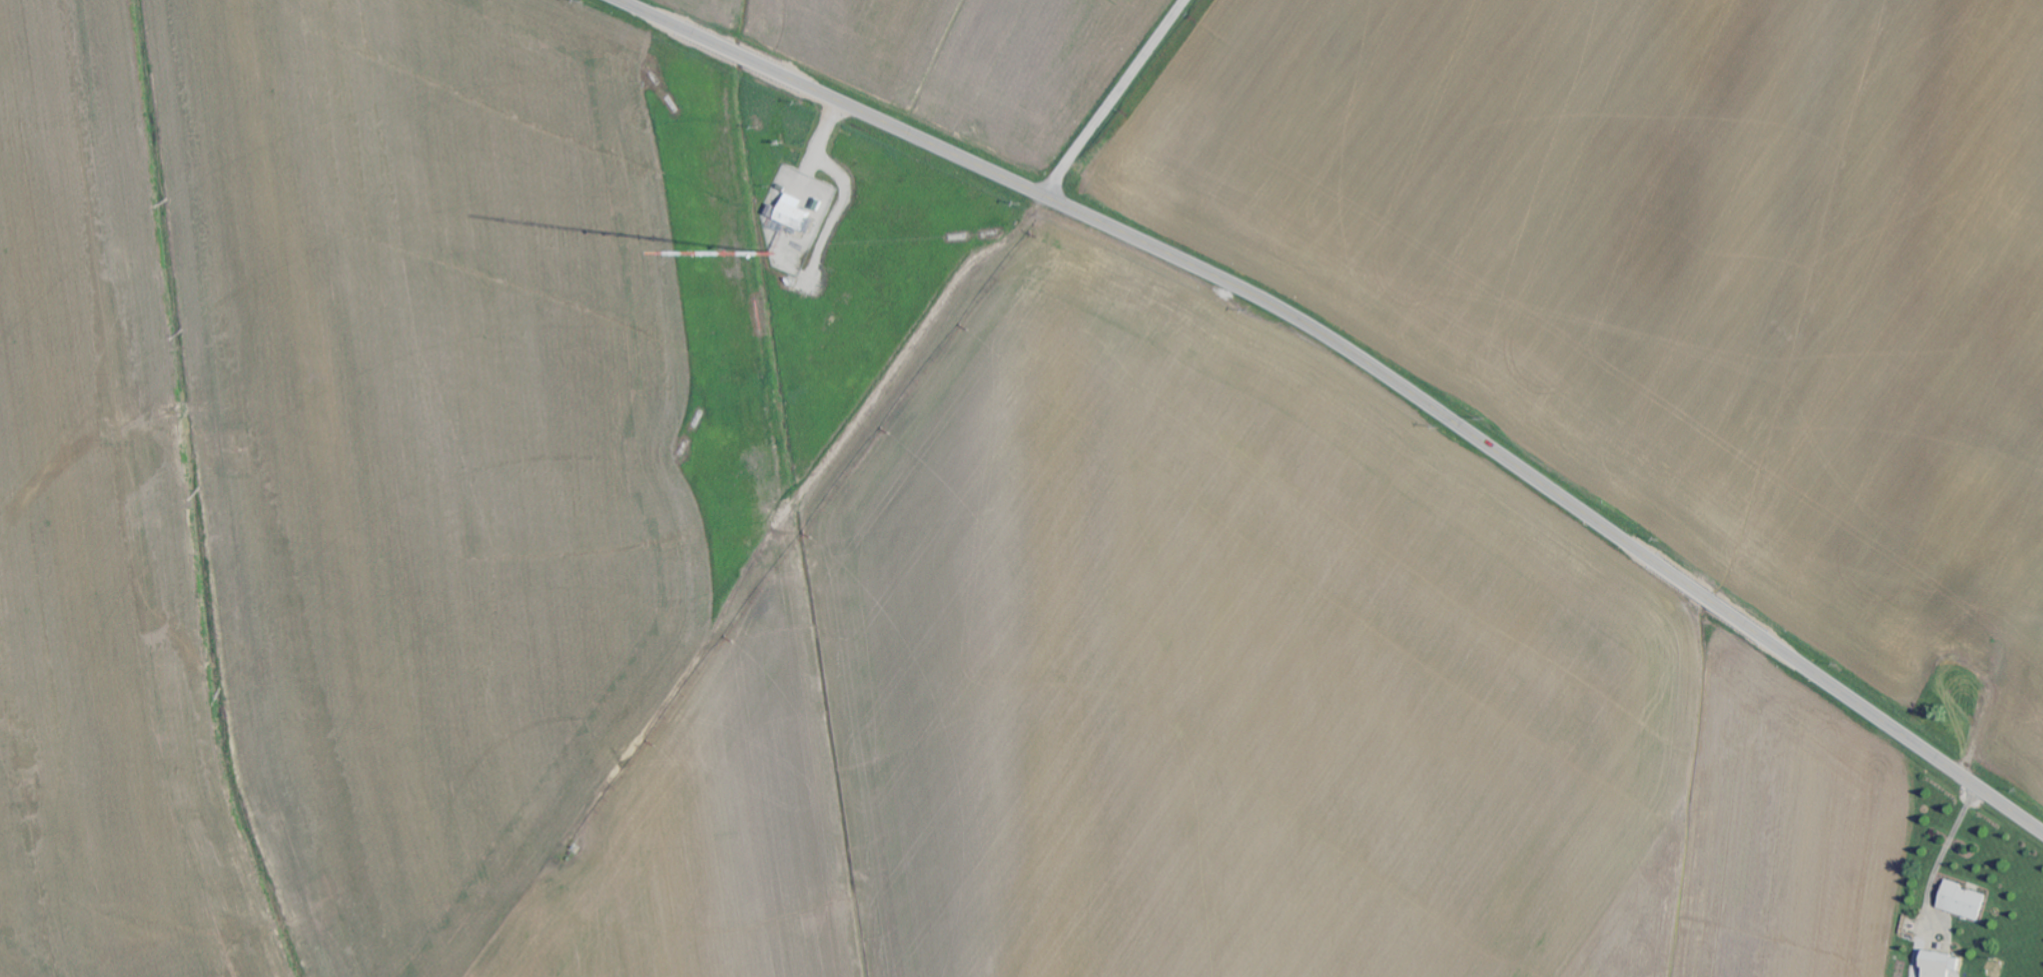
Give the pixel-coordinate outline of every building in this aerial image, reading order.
[(805,202),(788,194),(776,220),(803,233),(812,213),(801,208),(805,202)] [(1989,894),(1947,882),(1940,909),(1982,921),(1989,894)] [(1952,971),(1961,971),(1962,955),(1924,954),(1924,976),(1952,976),(1952,971)]
